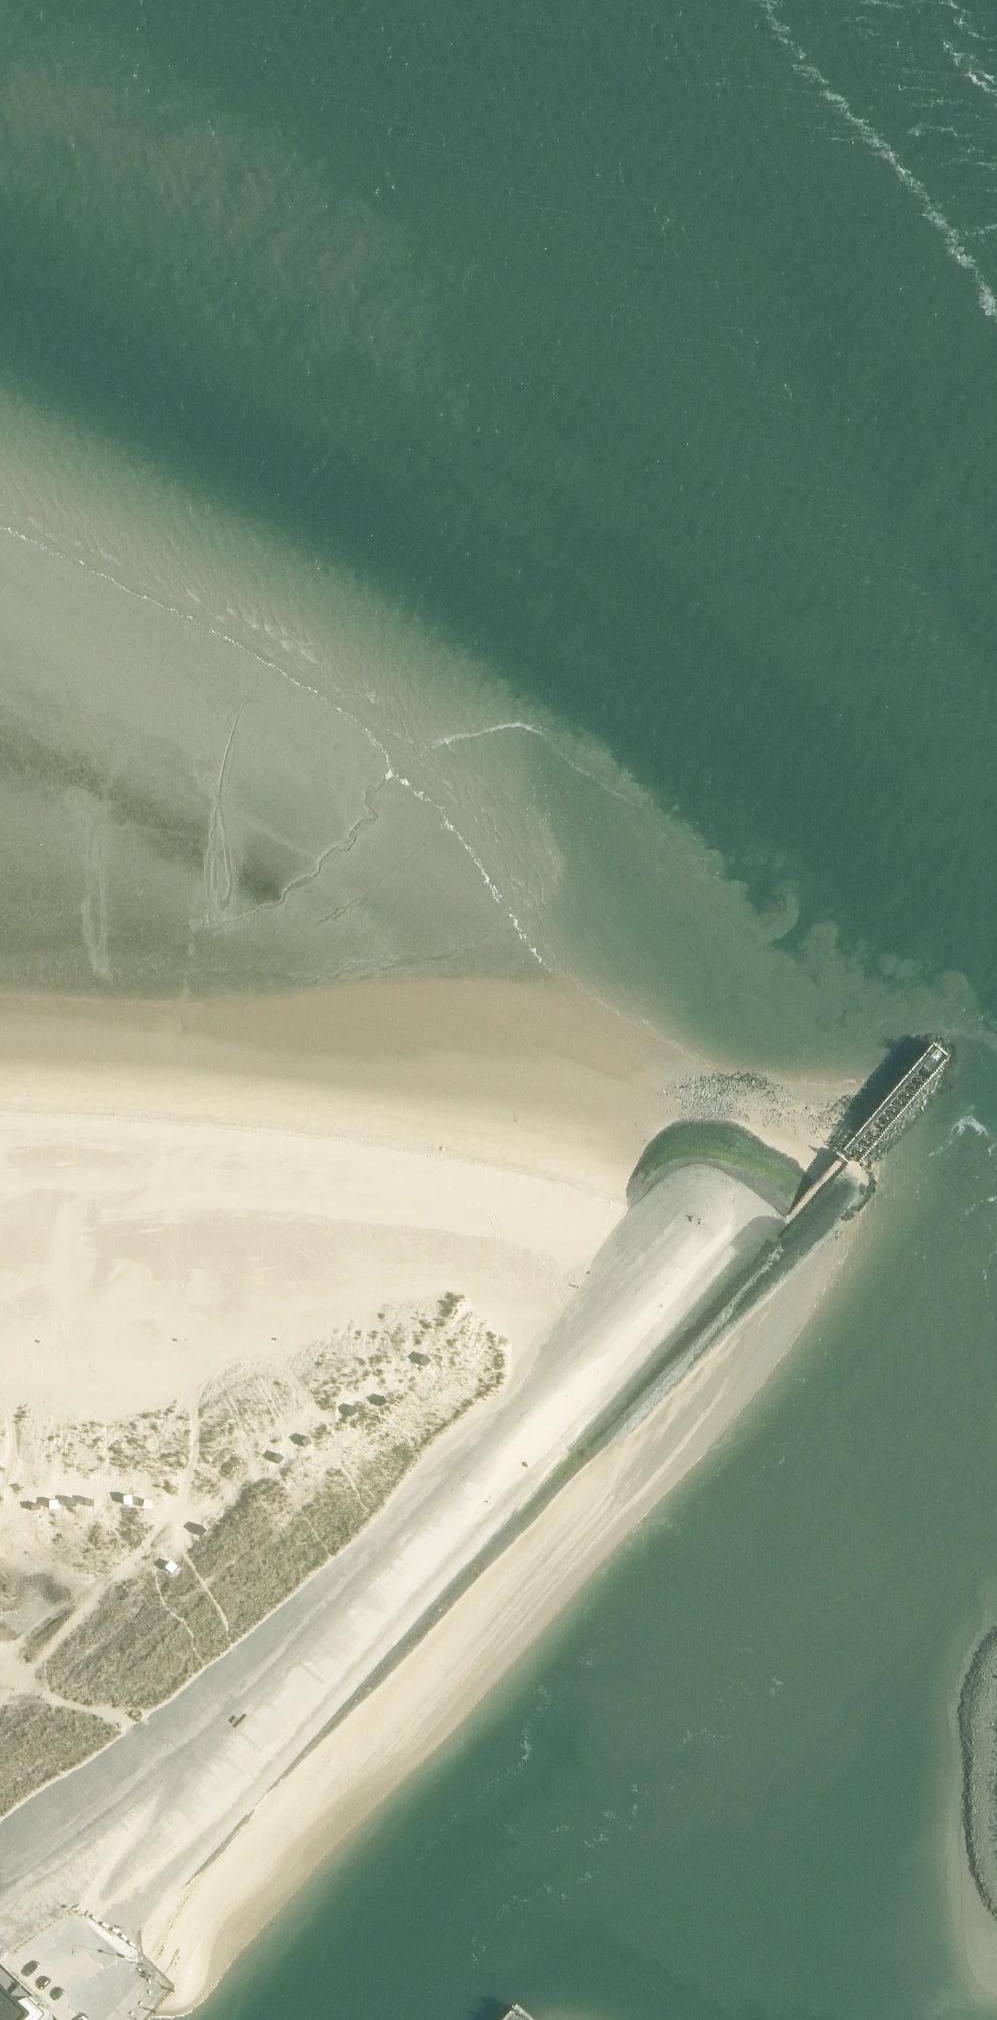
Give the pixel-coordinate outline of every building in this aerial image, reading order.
[(0,1965),(0,2019),(57,2019),(0,1965)]
